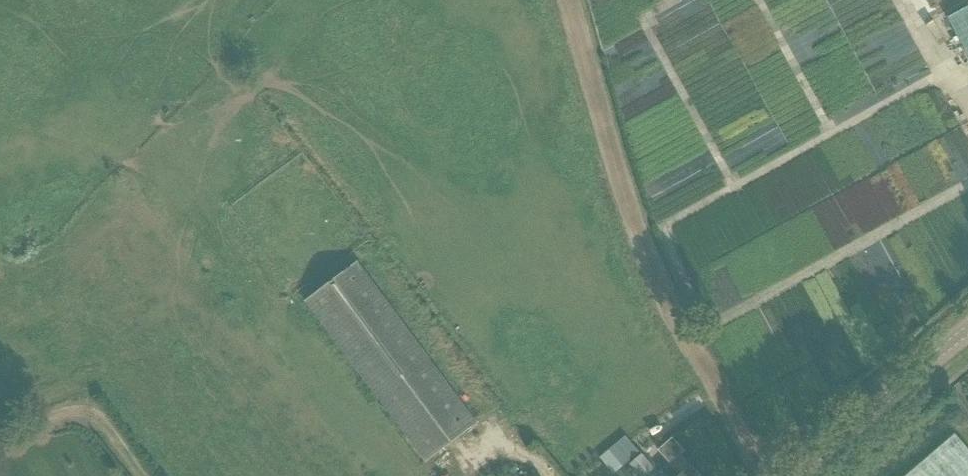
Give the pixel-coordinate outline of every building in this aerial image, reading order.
[(947,18),(967,56),(967,6),(947,18)] [(967,170),(967,128),(939,141),(955,176),(967,170)] [(358,261),(305,300),(424,462),(477,422),(358,261)] [(906,475),(967,475),(967,449),(955,434),(906,475)] [(609,450),(623,466),(640,452),(630,440),(626,436),(609,450)] [(680,453),(683,450),(671,437),(658,449),(670,463),(681,475),(680,475),(701,475),(680,453)] [(631,462),(643,475),(647,475),(655,469),(642,453),(631,462)]
